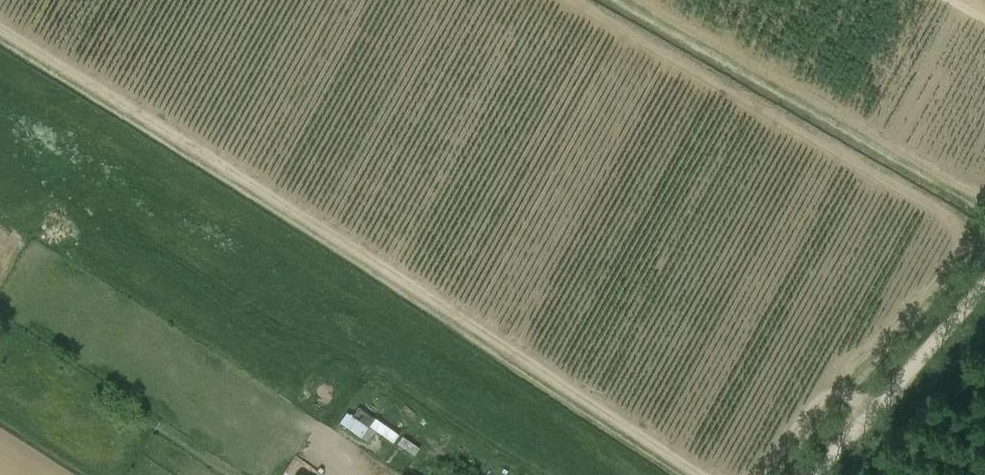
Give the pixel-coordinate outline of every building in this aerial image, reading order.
[(371,441),(378,430),(396,442),(403,432),(359,402),(344,423),(371,441)]
